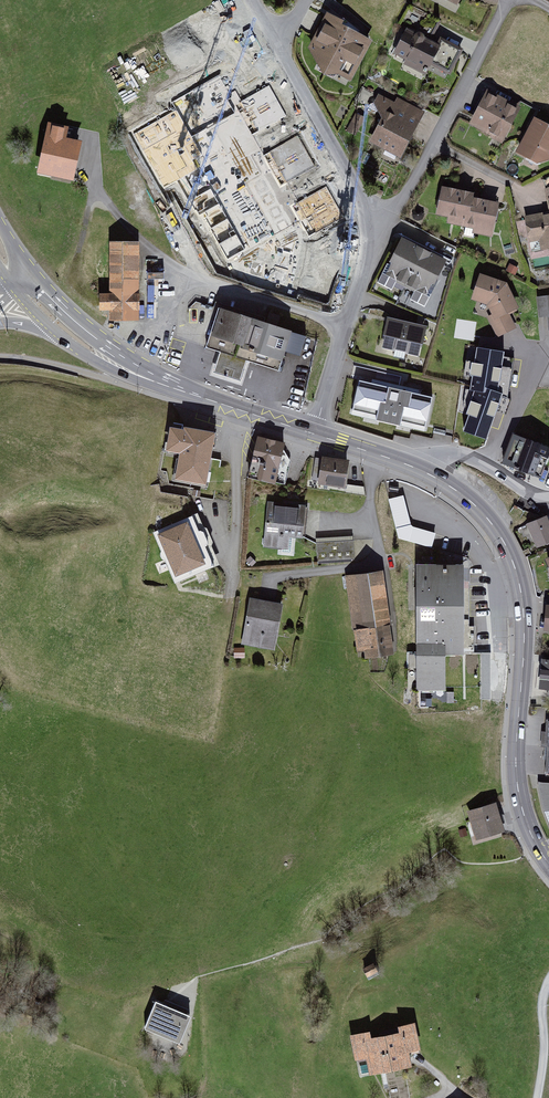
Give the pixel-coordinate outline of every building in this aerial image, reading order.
[(371,40),(341,24),(342,23),(327,15),(309,49),(325,76),(340,75),(350,80),(371,40)] [(441,47),(407,31),(396,54),(430,69),(441,47)] [(229,92),(220,75),(171,102),(175,110),(132,134),(163,189),(178,181),(198,218),(203,215),(229,261),(301,221),(310,237),(345,218),(326,184),(296,201),(286,183),(316,167),(299,136),(264,155),(253,136),(287,117),(269,84),(240,100),(234,89),(229,92)] [(487,94),(470,126),(503,144),(520,112),(487,94)] [(370,144),(401,160),(426,114),(394,98),(391,103),(378,97),(374,104),(382,120),(370,144)] [(349,129),(358,132),(363,114),(354,111),(349,129)] [(548,163),(548,127),(536,120),(517,154),(539,166),(548,163)] [(80,145),(67,143),(69,132),(49,128),(47,139),(41,172),(73,178),(80,145)] [(473,192),(442,186),(437,215),(447,216),(446,224),(472,228),(471,234),(492,238),(498,202),(472,197),(473,192)] [(548,212),(525,216),(531,253),(548,250),(548,187),(545,189),(548,212)] [(448,260),(404,239),(390,266),(388,265),(378,285),(392,292),(397,281),(416,291),(411,302),(426,309),(437,286),(436,285),(448,260)] [(110,323),(139,323),(139,242),(111,243),(111,295),(98,295),(98,312),(110,312),(110,323)] [(508,284),(507,284),(481,274),(472,300),(489,306),(495,318),(490,321),(498,339),(518,330),(510,314),(520,309),(508,284)] [(538,298),(540,320),(548,319),(548,326),(548,297),(538,298)] [(218,308),(206,348),(220,352),(247,361),(279,371),(292,331),(218,308)] [(427,328),(388,319),(384,338),(386,339),(383,350),(418,358),(421,347),(423,347),(427,328)] [(502,394),(498,392),(504,352),(477,348),(470,391),(477,392),(463,432),(487,440),(502,394)] [(247,361),(220,352),(213,372),(241,381),(247,361)] [(354,412),(378,417),(377,422),(401,427),(402,422),(425,427),(432,398),(361,382),(354,412)] [(208,489),(216,435),(183,430),(183,427),(170,425),(162,472),(168,473),(171,484),(208,489)] [(515,436),(505,465),(542,478),(548,456),(548,448),(515,436)] [(258,439),(248,479),(274,486),(285,446),(258,439)] [(350,461),(323,456),(318,485),(345,490),(350,461)] [(289,550),(290,537),(303,539),(307,506),(268,503),(265,535),(264,547),(289,550)] [(199,515),(154,534),(175,583),(220,563),(199,515)] [(526,525),(535,547),(548,541),(548,520),(548,516),(526,525)] [(317,540),(318,563),(354,562),(353,539),(317,540)] [(418,691),(448,690),(448,656),(465,656),(464,564),(417,564),(418,691)] [(392,627),(383,570),(346,576),(360,661),(395,656),(390,627),(392,627)] [(276,651),(284,604),(250,599),(242,646),(276,651)] [(541,659),(539,689),(548,690),(548,660),(541,659)] [(538,782),(541,802),(548,801),(548,780),(538,782)] [(494,805),(470,812),(477,835),(501,828),(494,805)] [(374,963),(362,969),(367,977),(378,971),(374,963)] [(156,1002),(144,1030),(180,1044),(191,1017),(156,1002)] [(416,1024),(399,1027),(400,1033),(372,1039),(371,1032),(350,1036),(356,1063),(368,1061),(371,1076),(412,1067),(409,1054),(421,1051),(416,1024)]
